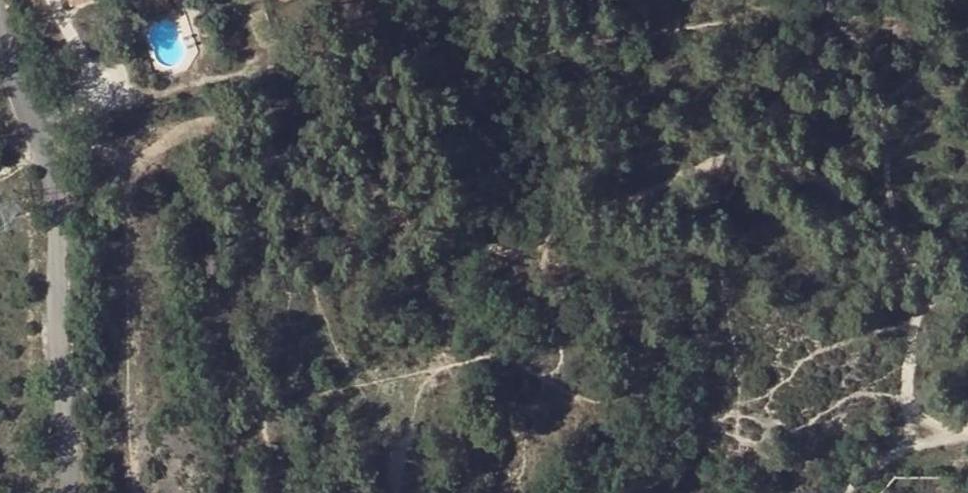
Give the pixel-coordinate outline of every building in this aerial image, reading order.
[(946,484),(946,492),(967,492),(967,484),(946,484)]
